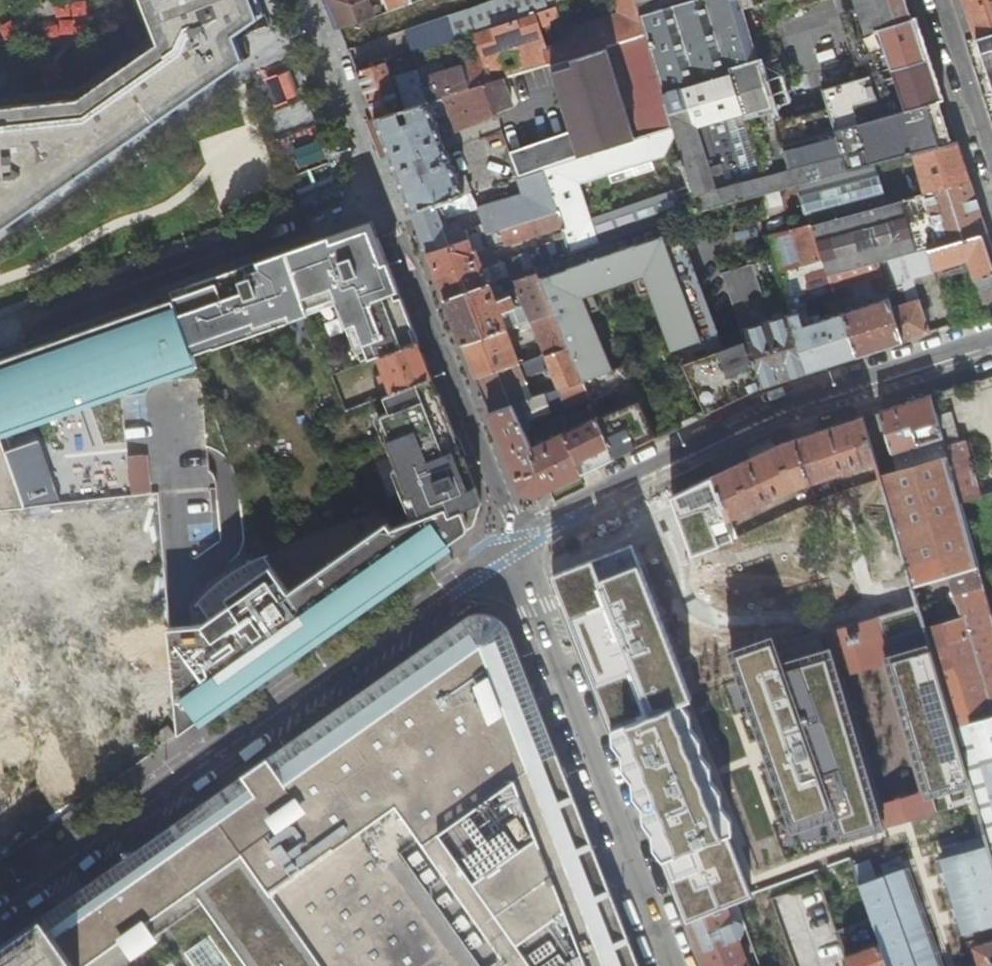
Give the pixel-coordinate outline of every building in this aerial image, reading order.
[(127,145),(123,140),(234,62),(238,68),(248,61),(244,54),(240,57),(231,33),(262,12),(258,0),(145,0),(161,42),(82,98),(0,107),(0,233),(127,145)] [(385,0),(331,0),(342,28),(387,12),(389,11),(385,0)] [(389,11),(400,7),(409,4),(408,0),(385,0),(389,11)] [(409,4),(400,7),(407,26),(446,11),(478,0),(420,0),(409,4)] [(636,0),(616,0),(620,13),(563,32),(566,42),(547,48),(540,28),(561,21),(556,7),(477,33),(483,54),(462,60),(463,65),(423,78),(431,101),(485,84),(503,78),(552,63),(608,46),(621,42),(646,34),(641,15),(636,0)] [(448,17),(456,39),(477,33),(556,7),(577,0),(496,0),(448,17)] [(641,15),(689,0),(636,0),(641,15)] [(641,15),(646,34),(675,126),(650,134),(647,135),(655,159),(667,155),(678,133),(697,194),(679,200),(683,215),(702,209),(702,210),(799,185),(896,158),(915,153),(953,143),(941,100),(875,119),(861,79),(826,89),(831,107),(779,123),(770,93),(775,92),(774,89),(770,76),(766,63),(760,64),(742,8),(770,0),(689,0),(641,15)] [(868,32),(913,18),(907,0),(857,0),(868,32)] [(971,15),(979,37),(984,35),(991,32),(991,0),(966,0),(971,15)] [(400,7),(389,11),(387,12),(393,30),(407,26),(400,7)] [(387,12),(342,28),(350,50),(395,35),(393,30),(387,12)] [(918,16),(913,18),(868,32),(861,34),(873,76),(861,79),(875,119),(941,100),(946,99),(918,16)] [(984,35),(991,62),(991,32),(984,35)] [(675,126),(646,34),(621,42),(650,134),(675,126)] [(650,134),(621,42),(608,46),(637,138),(647,135),(650,134)] [(608,46),(552,63),(574,130),(582,155),(637,138),(608,46)] [(387,62),(359,72),(363,81),(377,118),(431,101),(423,78),(422,78),(420,70),(393,78),(387,62)] [(262,78),(273,105),(298,94),(287,68),(262,78)] [(784,71),(770,76),(774,89),(788,85),(784,71)] [(503,78),(485,84),(496,112),(514,105),(503,78)] [(431,101),(377,118),(391,154),(419,227),(429,252),(468,240),(462,221),(450,225),(442,203),(454,199),(455,204),(467,200),(466,195),(460,180),(434,115),(444,112),(444,111),(442,105),(447,104),(449,109),(457,131),(497,116),(496,112),(485,84),(431,101)] [(582,155),(574,130),(512,152),(520,176),(544,168),(582,155)] [(655,159),(647,135),(637,138),(582,155),(591,180),(655,159)] [(296,166),(323,157),(318,140),(291,149),(296,166)] [(973,179),(960,142),(953,143),(915,153),(926,192),(973,179)] [(562,227),(567,242),(572,255),(601,245),(593,220),(582,183),(591,180),(582,155),(544,168),(545,170),(559,212),(561,211),(565,227),(562,227)] [(896,158),(799,185),(809,224),(814,223),(908,197),(896,158)] [(480,209),(487,234),(503,230),(559,212),(545,170),(521,178),(526,195),(480,209)] [(460,180),(466,195),(474,193),(468,177),(460,180)] [(908,197),(814,223),(826,258),(829,266),(832,275),(832,274),(880,261),(929,247),(990,230),(973,179),(926,192),(908,197)] [(601,245),(661,223),(683,215),(679,200),(676,191),(593,220),(601,245)] [(559,212),(503,230),(507,244),(562,227),(565,227),(561,211),(559,212)] [(382,356),(421,340),(375,221),(348,231),(349,234),(342,237),(335,239),(334,236),(238,270),(239,273),(230,276),(220,280),(219,276),(173,293),(175,299),(195,353),(215,347),(214,341),(288,313),(290,319),(309,313),(308,307),(337,296),(363,363),(382,356)] [(600,417),(616,457),(652,439),(624,367),(612,371),(591,313),(602,308),(596,292),(637,277),(643,293),(654,289),(676,349),(704,339),(661,223),(601,245),(572,255),(538,267),(557,313),(571,347),(592,398),(594,403),(600,417)] [(814,223),(809,224),(793,229),(804,265),(826,258),(814,223)] [(804,265),(793,229),(767,236),(788,302),(808,296),(809,281),(807,274),(804,265)] [(990,230),(929,247),(936,268),(968,259),(986,315),(991,313),(991,236),(990,230)] [(468,240),(429,252),(439,276),(448,299),(497,282),(497,281),(506,278),(509,277),(504,263),(486,270),(479,252),(484,251),(486,257),(491,256),(489,248),(486,249),(482,236),(468,240)] [(567,242),(504,263),(509,277),(516,275),(538,267),(572,255),(567,242)] [(936,268),(929,247),(880,261),(887,283),(936,268)] [(826,258),(804,265),(807,274),(829,266),(826,258)] [(887,283),(880,261),(832,274),(835,281),(841,299),(842,303),(850,300),(845,283),(873,275),(878,290),(888,286),(887,283)] [(752,264),(724,274),(736,308),(744,306),(763,299),(761,294),(756,277),(752,264)] [(520,287),(534,321),(557,313),(538,267),(516,275),(520,287)] [(506,278),(511,291),(512,290),(520,287),(516,275),(509,277),(506,278)] [(763,275),(756,277),(761,294),(768,291),(763,275)] [(831,302),(841,299),(835,281),(825,284),(831,302)] [(497,282),(448,299),(450,305),(456,319),(465,344),(509,329),(504,317),(511,315),(509,310),(519,307),(512,290),(511,291),(507,292),(505,288),(500,290),(497,282)] [(504,317),(509,329),(509,330),(534,321),(520,287),(512,290),(519,307),(509,310),(511,315),(504,317)] [(881,293),(883,300),(892,297),(890,290),(881,293)] [(768,310),(774,308),(771,296),(765,299),(768,310)] [(808,296),(788,302),(792,314),(810,371),(859,355),(845,312),(842,303),(841,299),(831,302),(830,302),(834,316),(818,321),(816,315),(810,317),(807,306),(808,296)] [(845,312),(859,355),(906,340),(895,306),(892,297),(883,300),(845,312)] [(895,306),(906,340),(933,332),(922,297),(895,306)] [(28,509),(0,433),(81,403),(83,408),(99,402),(98,398),(173,370),(175,373),(199,364),(195,353),(175,299),(147,309),(23,354),(0,362),(0,512),(28,509)] [(744,306),(736,308),(738,314),(746,312),(744,306)] [(534,321),(548,354),(548,355),(571,347),(557,313),(534,321)] [(744,331),(747,341),(759,373),(763,387),(810,371),(792,314),(744,331)] [(509,329),(465,344),(467,348),(478,378),(526,362),(528,361),(526,356),(521,358),(509,330),(509,329)] [(396,391),(435,376),(421,340),(382,356),(388,371),(383,373),(386,380),(391,378),(396,391)] [(710,354),(728,403),(743,396),(739,381),(759,373),(747,341),(710,354)] [(571,347),(548,355),(559,384),(568,408),(592,398),(571,347)] [(685,363),(705,415),(728,403),(710,354),(685,363)] [(526,362),(478,378),(489,406),(493,414),(515,406),(523,403),(530,419),(552,411),(548,394),(535,399),(525,372),(529,371),(526,362)] [(739,381),(743,396),(763,387),(759,373),(739,381)] [(484,503),(485,503),(467,457),(466,458),(460,450),(455,439),(459,438),(435,376),(396,391),(388,394),(394,410),(386,414),(394,436),(390,438),(411,494),(415,493),(423,516),(450,506),(453,515),(473,507),(484,503)] [(230,395),(227,389),(217,393),(220,399),(230,395)] [(880,475),(881,479),(890,509),(892,514),(913,585),(950,574),(962,617),(990,716),(991,716),(991,616),(982,579),(961,502),(945,445),(931,395),(910,402),(880,412),(892,452),(893,452),(899,470),(880,475)] [(523,403),(515,406),(526,431),(534,427),(530,419),(523,403)] [(515,406),(493,414),(519,480),(523,491),(536,496),(616,457),(600,417),(546,444),(542,437),(537,440),(540,446),(535,449),(526,431),(515,406)] [(804,484),(876,460),(863,417),(810,434),(785,442),(714,476),(729,519),(804,484)] [(965,440),(945,445),(961,502),(981,496),(965,440)] [(150,489),(144,452),(124,455),(129,492),(150,489)] [(699,483),(670,496),(685,537),(691,556),(737,541),(729,519),(714,476),(699,483)] [(478,520),(473,507),(453,515),(450,506),(423,516),(402,524),(396,526),(391,521),(292,590),(269,556),(255,561),(236,572),(216,587),(199,603),(211,621),(204,626),(199,625),(171,628),(181,733),(247,686),(246,682),(283,656),(285,659),(452,543),(450,539),(460,533),(462,536),(476,526),(478,520)] [(634,543),(555,574),(683,909),(688,922),(737,902),(752,897),(748,884),(729,832),(679,700),(692,695),(634,543)] [(950,574),(913,585),(919,601),(927,628),(962,617),(950,574)] [(919,601),(825,629),(830,646),(840,678),(888,664),(924,789),(881,802),(886,820),(888,825),(938,811),(932,789),(971,778),(956,727),(927,628),(919,601)] [(507,630),(510,630),(509,628),(508,626),(506,624),(503,621),(501,619),(497,617),(495,616),(492,615),(490,614),(486,613),(483,613),(479,613),(476,614),(474,615),(469,617),(466,618),(463,621),(481,631),(484,629),(488,628),(492,628),(497,628),(502,628),(505,629),(507,630)] [(990,716),(962,617),(927,628),(956,727),(990,716)] [(605,931),(625,923),(612,890),(601,895),(596,883),(588,886),(570,842),(566,830),(585,822),(512,633),(510,630),(507,630),(505,629),(502,628),(497,628),(492,628),(488,628),(484,629),(481,631),(463,621),(407,660),(367,688),(92,882),(0,947),(0,965),(619,965),(605,931)] [(773,637),(732,650),(791,832),(836,817),(842,834),(886,820),(881,802),(840,678),(830,646),(781,662),(773,637)] [(990,716),(956,727),(971,778),(976,797),(981,813),(990,846),(991,852),(991,716),(990,716)] [(153,738),(159,748),(176,736),(169,726),(153,738)] [(612,890),(590,834),(585,822),(566,830),(570,842),(588,886),(596,883),(601,895),(612,890)] [(991,924),(991,852),(990,846),(950,857),(971,930),(991,924)] [(971,930),(950,857),(937,861),(959,933),(971,930)] [(887,877),(918,965),(946,965),(912,869),(887,877)] [(860,886),(871,918),(880,944),(888,965),(918,965),(887,877),(860,886)] [(741,911),(740,908),(737,902),(688,922),(697,944),(706,965),(751,965),(731,915),(741,911)] [(625,923),(605,931),(619,965),(641,965),(625,923)] [(989,942),(975,947),(981,965),(991,962),(991,942),(989,942)] [(816,965),(851,965),(847,956),(843,944),(817,953),(812,954),(816,965)] [(847,956),(851,965),(888,965),(880,944),(847,956)]
